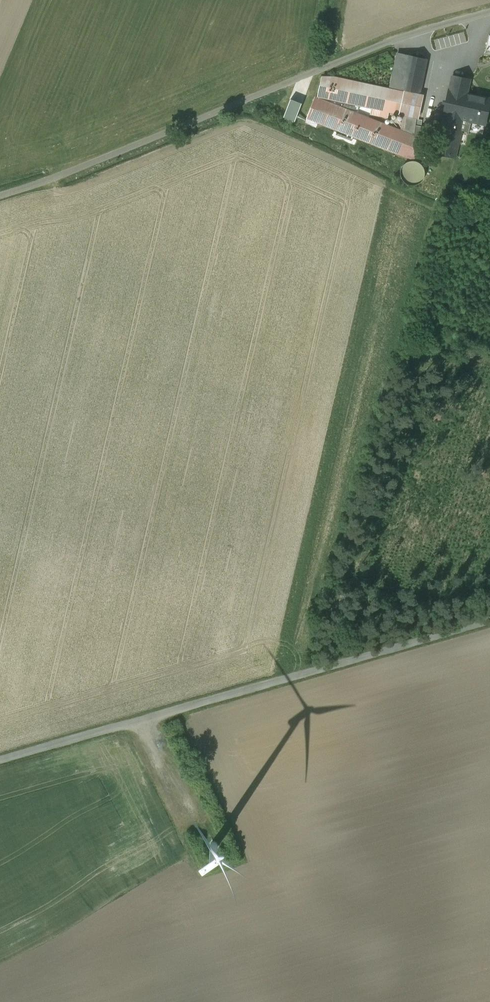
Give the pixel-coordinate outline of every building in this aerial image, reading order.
[(427,60),(398,53),(391,87),(404,90),(420,94),(427,60)] [(449,89),(468,93),(471,80),(452,76),(449,89)] [(335,77),(322,77),(318,96),(372,108),(371,113),(388,117),(389,112),(399,114),(401,114),(405,93),(404,92),(335,77)] [(449,89),(444,115),(464,119),(461,130),(469,132),(471,124),(469,123),(470,121),(485,125),(489,103),(489,98),(468,93),(449,89)] [(399,115),(407,117),(408,112),(418,114),(417,119),(419,119),(424,94),(420,94),(404,90),(404,92),(405,93),(401,114),(399,114),(399,115)] [(404,132),(315,98),(307,118),(414,160),(421,141),(423,127),(416,126),(414,134),(404,132)] [(302,104),(291,100),(284,117),(295,121),(302,104)] [(404,132),(414,134),(416,126),(417,119),(418,114),(408,112),(407,117),(404,132)] [(464,119),(444,115),(438,139),(452,143),(458,144),(460,135),(461,130),(464,119)] [(449,156),(452,143),(438,139),(435,153),(449,156)] [(422,167),(420,164),(416,162),(412,162),(409,162),(405,164),(403,167),(401,171),(401,174),(402,178),(404,181),(407,184),(411,185),(415,185),(418,183),(421,181),(423,178),(424,174),(424,170),(422,167)]
